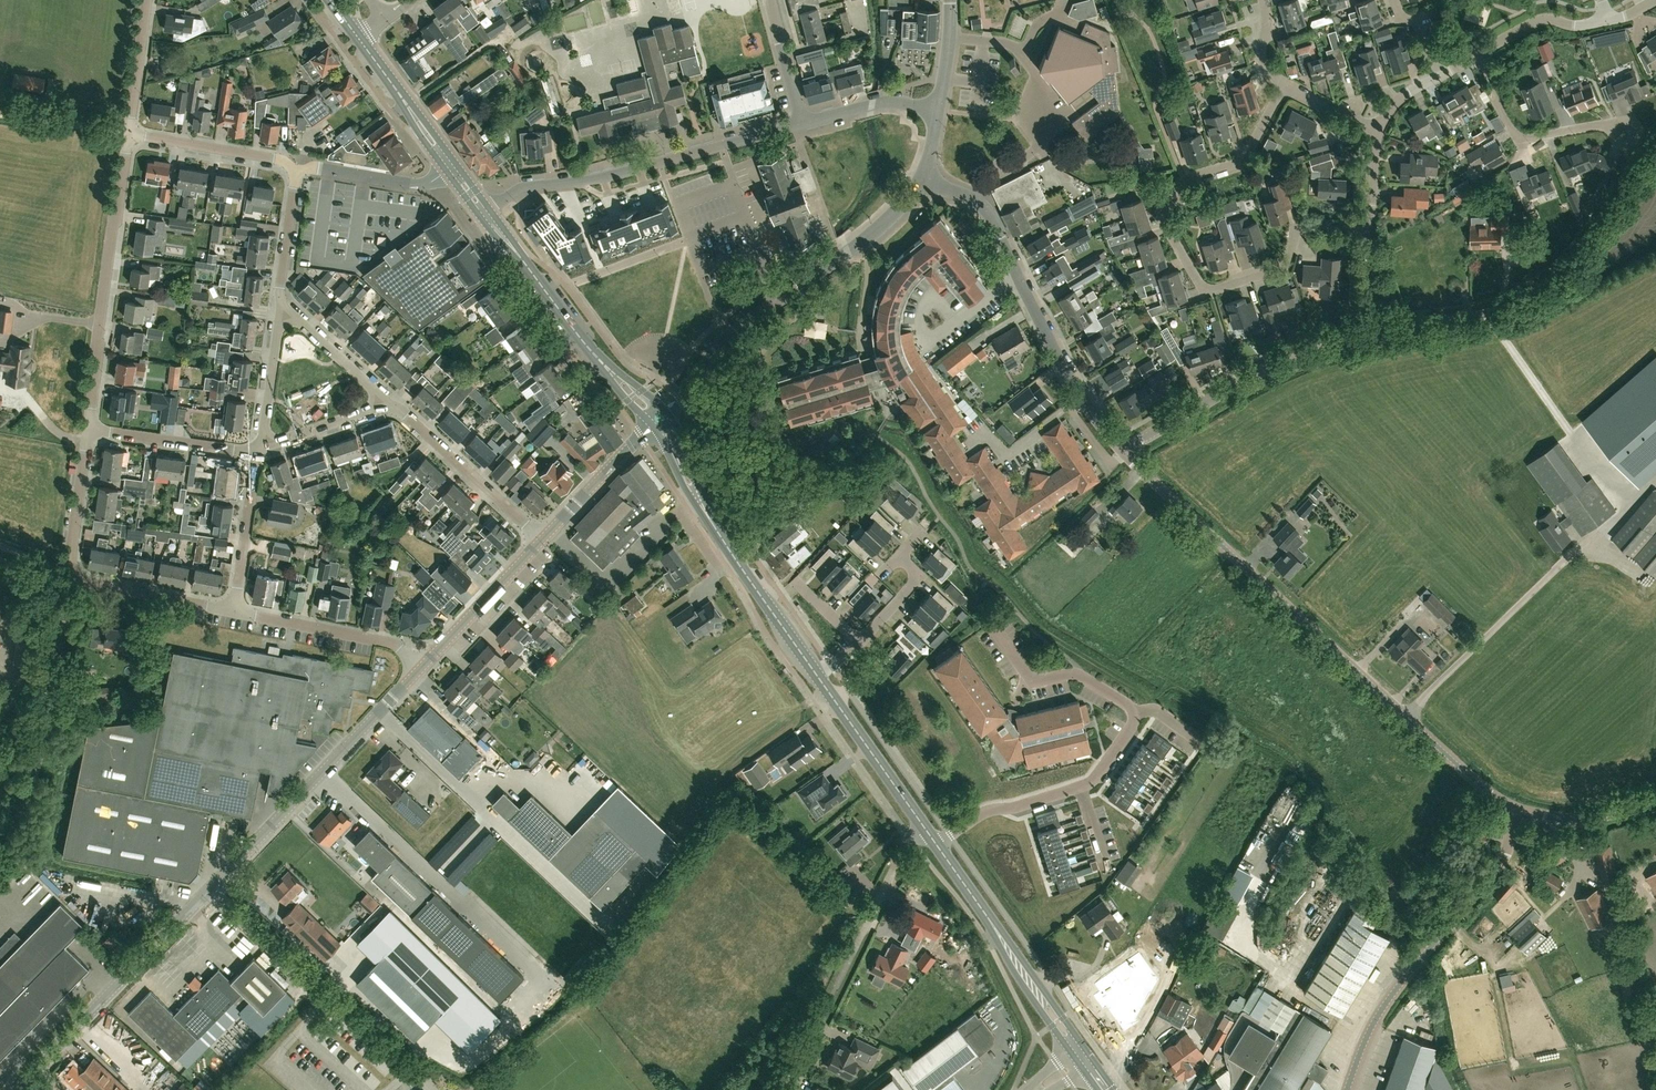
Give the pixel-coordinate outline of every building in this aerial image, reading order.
[(218,0),(204,0),(197,4),(201,11),(218,0)] [(455,15),(460,11),(467,20),(472,16),(466,7),(461,0),(446,0),(444,1),(455,15)] [(495,5),(492,0),(483,0),(485,3),(488,9),(495,5)] [(495,5),(496,5),(504,18),(511,14),(503,0),(502,1),(502,0),(492,0),(495,5)] [(611,17),(613,17),(615,24),(624,21),(617,0),(606,0),(611,17)] [(792,14),(800,12),(818,7),(820,6),(818,0),(789,0),(792,14)] [(1068,14),(1080,19),(1098,14),(1094,0),(1083,0),(1073,3),(1068,14)] [(1189,10),(1217,1),(1217,0),(1186,0),(1189,10)] [(1282,16),(1306,9),(1306,8),(1301,10),(1298,0),(1288,0),(1278,3),(1282,16)] [(1327,5),(1329,12),(1347,6),(1345,0),(1343,0),(1327,5)] [(1377,11),(1374,0),(1365,0),(1354,3),(1358,16),(1377,11)] [(450,18),(455,15),(444,1),(434,9),(444,23),(440,26),(450,39),(460,31),(450,18)] [(281,39),(305,24),(293,6),(269,20),(281,39)] [(264,7),(231,23),(236,34),(270,18),(264,7)] [(802,17),(804,26),(822,22),(818,7),(800,12),(802,17)] [(903,9),(902,36),(914,37),(931,38),(938,38),(939,11),(933,11),(919,10),(916,10),(903,9)] [(1308,15),(1306,9),(1282,16),(1286,29),(1288,35),(1307,29),(1305,23),(1303,16),(1308,15)] [(1193,31),(1196,42),(1218,35),(1216,29),(1225,26),(1220,10),(1199,16),(1202,28),(1193,31)] [(1377,11),(1358,16),(1362,29),(1381,23),(1377,11)] [(167,15),(165,29),(174,31),(173,39),(183,41),(200,33),(201,24),(193,22),(193,17),(177,14),(176,16),(167,15)] [(1325,24),(1332,22),(1330,14),(1322,17),(1325,24)] [(841,16),(845,30),(851,28),(848,15),(841,16)] [(502,17),(485,27),(491,37),(504,28),(506,23),(502,17)] [(518,34),(531,25),(525,17),(513,26),(518,34)] [(401,61),(405,68),(407,70),(414,80),(424,73),(431,67),(422,55),(423,54),(446,37),(439,27),(434,21),(422,29),(426,34),(413,43),(412,42),(406,46),(411,53),(401,61)] [(822,22),(804,26),(808,41),(826,37),(822,22)] [(1144,148),(1123,120),(1120,116),(1119,115),(1114,70),(1118,70),(1115,45),(1111,46),(1109,32),(1086,22),(1080,35),(1060,27),(1060,26),(1059,26),(1047,54),(1045,53),(1039,67),(1048,79),(1050,77),(1068,102),(1069,101),(1089,85),(1101,100),(1072,122),(1086,141),(1115,119),(1137,148),(1138,158),(1139,158),(1140,171),(1152,170),(1150,157),(1153,157),(1152,147),(1144,148)] [(606,109),(577,117),(577,118),(582,134),(598,130),(602,142),(619,137),(616,125),(632,121),(635,132),(647,129),(679,121),(676,111),(675,104),(686,101),(682,84),(670,87),(664,63),(680,59),(684,76),(702,71),(691,30),(689,25),(673,29),(671,23),(653,28),(655,34),(638,38),(647,70),(642,72),(643,76),(617,83),(619,93),(603,98),(606,109)] [(490,37),(487,33),(480,24),(473,30),(483,43),(490,37)] [(1620,40),(1619,39),(1629,37),(1625,30),(1594,36),(1596,46),(1620,40)] [(1355,38),(1352,31),(1337,36),(1339,43),(1355,38)] [(1647,40),(1649,43),(1642,47),(1651,61),(1655,58),(1655,35),(1647,40)] [(1385,62),(1390,60),(1393,71),(1407,67),(1405,62),(1412,60),(1405,37),(1398,40),(1400,45),(1382,51),(1385,62)] [(1538,45),(1545,60),(1555,56),(1549,40),(1538,45)] [(1180,53),(1185,52),(1187,58),(1192,57),(1188,41),(1178,43),(1180,53)] [(1320,56),(1317,57),(1312,44),(1296,49),(1298,54),(1297,54),(1303,74),(1311,72),(1313,80),(1326,76),(1327,80),(1328,80),(1320,56)] [(340,61),(340,60),(339,59),(341,58),(340,54),(337,52),(335,53),(329,45),(325,48),(323,45),(315,51),(317,54),(311,58),(312,58),(302,65),(314,80),(340,61)] [(1320,56),(1328,80),(1341,76),(1339,68),(1346,65),(1340,45),(1332,48),(1333,50),(1327,52),(1329,58),(1322,60),(1321,56),(1320,56)] [(1227,51),(1220,53),(1217,46),(1212,47),(1198,52),(1197,52),(1199,58),(1200,60),(1204,59),(1208,73),(1212,71),(1213,72),(1216,71),(1231,66),(1232,66),(1227,51)] [(807,94),(809,102),(834,95),(832,86),(828,73),(822,47),(808,51),(811,59),(815,59),(818,70),(818,71),(818,75),(803,79),(804,84),(806,94),(807,94)] [(1360,81),(1361,81),(1361,83),(1369,81),(1368,79),(1375,77),(1371,64),(1378,62),(1374,48),(1359,53),(1362,62),(1354,65),(1360,81)] [(1537,82),(1550,77),(1544,63),(1531,69),(1537,82)] [(1293,75),(1299,73),(1297,64),(1291,66),(1293,75)] [(865,78),(864,74),(861,65),(848,68),(850,74),(847,75),(845,68),(828,73),(832,86),(839,85),(841,93),(863,87),(861,79),(865,78)] [(505,68),(496,72),(499,79),(508,75),(505,68)] [(771,111),(770,108),(774,107),(763,68),(708,82),(720,125),(771,111)] [(521,69),(514,74),(523,87),(530,82),(529,80),(521,69)] [(1629,102),(1644,96),(1633,69),(1626,72),(1627,76),(1607,84),(1613,98),(1626,93),(1629,102)] [(440,91),(441,92),(428,103),(429,104),(428,105),(430,109),(432,109),(438,117),(452,106),(452,105),(459,100),(463,106),(499,81),(493,72),(471,88),(465,92),(459,96),(450,83),(440,91)] [(358,99),(354,94),(362,89),(351,73),(339,82),(337,79),(321,91),(326,98),(335,91),(344,102),(345,102),(348,106),(351,107),(358,101),(358,99)] [(42,90),(44,79),(16,74),(14,86),(42,90)] [(201,79),(192,77),(189,93),(188,100),(186,110),(194,111),(193,117),(195,117),(194,127),(208,129),(211,110),(210,110),(204,109),(205,102),(206,102),(204,102),(204,98),(198,97),(199,91),(201,79)] [(229,106),(233,82),(223,80),(222,87),(223,87),(219,106),(216,124),(229,126),(228,133),(236,134),(237,136),(244,137),(245,131),(243,129),(247,109),(245,109),(244,107),(238,106),(237,107),(229,106)] [(153,102),(152,108),(150,110),(149,117),(151,119),(158,121),(160,119),(161,119),(161,121),(174,123),(177,110),(184,111),(189,82),(180,81),(176,106),(153,102)] [(1239,112),(1257,107),(1252,91),(1254,91),(1251,81),(1241,84),(1241,83),(1231,86),(1239,112)] [(1572,85),(1574,91),(1564,95),(1571,111),(1587,105),(1588,106),(1597,102),(1590,84),(1584,87),(1581,81),(1572,85)] [(1527,109),(1531,119),(1553,110),(1542,82),(1523,90),(1530,108),(1527,109)] [(1454,92),(1464,110),(1470,106),(1473,111),(1473,112),(1474,112),(1475,112),(1476,112),(1485,107),(1476,89),(1470,92),(1466,85),(1454,92)] [(307,92),(289,92),(288,123),(312,124),(313,126),(331,113),(315,90),(309,95),(307,92)] [(1458,113),(1464,110),(1454,92),(1442,99),(1446,106),(1440,109),(1450,126),(1459,121),(1460,121),(1460,120),(1461,119),(1460,118),(1458,113)] [(269,140),(277,141),(280,124),(275,123),(276,118),(265,116),(268,103),(269,97),(256,100),(256,126),(262,127),(261,138),(262,138),(262,139),(262,140),(262,141),(263,142),(264,142),(265,143),(266,142),(267,142),(268,142),(268,141),(269,140)] [(1211,139),(1229,134),(1226,126),(1225,126),(1223,121),(1231,119),(1225,100),(1211,104),(1214,115),(1205,118),(1211,139)] [(539,104),(524,115),(531,124),(546,113),(539,104)] [(1316,123),(1292,110),(1283,127),(1307,139),(1308,138),(1310,139),(1311,142),(1308,143),(1311,152),(1328,148),(1325,138),(1317,140),(1314,127),(1316,123)] [(1430,123),(1425,116),(1422,110),(1409,118),(1419,136),(1425,133),(1428,139),(1436,134),(1438,138),(1445,134),(1437,119),(1430,123)] [(465,158),(484,145),(478,137),(480,136),(474,128),(472,129),(459,112),(453,117),(454,119),(450,122),(448,125),(447,128),(449,132),(461,148),(459,149),(465,158)] [(1171,140),(1181,135),(1174,118),(1164,123),(1171,140)] [(364,138),(372,149),(366,153),(364,164),(382,167),(384,157),(403,144),(395,133),(397,132),(388,121),(364,138)] [(544,154),(544,151),(551,150),(550,130),(532,132),(532,137),(522,138),(523,153),(528,152),(528,156),(529,156),(529,157),(543,156),(543,154),(544,154)] [(1487,137),(1483,130),(1478,133),(1482,140),(1487,137)] [(1482,140),(1478,133),(1473,136),(1477,143),(1482,140)] [(1187,162),(1206,156),(1200,134),(1181,140),(1187,162)] [(364,164),(366,153),(355,137),(343,145),(342,144),(329,153),(328,158),(364,164)] [(384,157),(382,167),(392,169),(393,170),(395,170),(405,163),(408,164),(411,164),(412,162),(412,159),(413,158),(403,144),(384,157)] [(484,145),(465,158),(471,165),(472,164),(478,172),(483,169),(486,169),(489,173),(499,166),(498,165),(506,159),(501,152),(493,157),(484,145)] [(1506,158),(1498,145),(1486,152),(1483,146),(1467,155),(1474,166),(1485,160),(1489,168),(1506,158)] [(1571,154),(1561,158),(1568,176),(1594,166),(1607,173),(1613,162),(1599,154),(1587,152),(1586,149),(1571,155),(1571,154)] [(1290,159),(1291,163),(1309,158),(1308,153),(1297,156),(1297,157),(1290,159)] [(770,193),(765,195),(774,220),(779,219),(790,248),(815,239),(804,210),(809,208),(803,191),(815,187),(807,167),(803,169),(799,159),(798,158),(797,157),(796,157),(795,157),(794,157),(793,158),(792,160),(791,161),(792,162),(795,171),(791,173),(785,155),(759,164),(770,193)] [(1401,162),(1400,179),(1422,181),(1422,172),(1436,173),(1436,159),(1427,156),(1410,155),(1410,163),(1401,162)] [(1311,178),(1318,178),(1317,196),(1344,198),(1345,180),(1327,179),(1328,168),(1333,166),(1331,158),(1310,165),(1308,166),(1310,170),(1311,170),(1311,178)] [(167,178),(170,162),(155,160),(155,162),(149,161),(147,175),(160,177),(159,184),(166,185),(167,178)] [(1528,198),(1555,187),(1551,178),(1548,170),(1531,177),(1525,164),(1517,167),(1522,180),(1522,181),(1525,188),(1524,188),(1528,198)] [(188,207),(194,169),(180,167),(177,185),(184,186),(183,195),(184,195),(182,206),(188,207)] [(1040,224),(1031,207),(1046,199),(1031,168),(990,188),(1013,233),(1018,231),(1020,234),(1040,224)] [(196,196),(197,188),(205,190),(208,171),(194,169),(188,207),(194,208),(196,196)] [(212,191),(210,200),(220,202),(221,201),(226,202),(228,193),(231,175),(217,173),(214,191),(212,191)] [(231,175),(228,193),(233,194),(241,196),(244,177),(231,175)] [(1493,179),(1467,191),(1471,200),(1497,187),(1493,179)] [(1289,197),(1288,197),(1283,181),(1269,186),(1273,199),(1264,202),(1271,223),(1288,217),(1285,209),(1292,206),(1289,197)] [(170,202),(172,188),(162,186),(160,200),(170,202)] [(253,193),(248,192),(245,211),(252,212),(254,201),(272,204),(274,189),(254,186),(253,193)] [(1392,195),(1391,212),(1413,214),(1413,206),(1426,207),(1427,190),(1404,188),(1404,196),(1392,195)] [(1577,190),(1568,194),(1575,211),(1584,207),(1577,190)] [(1094,197),(1067,209),(1067,208),(1044,220),(1050,232),(1073,220),(1097,207),(1094,197)] [(525,215),(523,217),(524,218),(525,218),(530,225),(529,225),(530,227),(531,227),(543,242),(542,242),(546,249),(547,248),(561,266),(567,264),(566,260),(578,255),(579,260),(592,256),(581,228),(574,230),(568,232),(552,211),(553,210),(545,200),(535,208),(534,207),(525,208),(525,215)] [(1125,219),(1145,213),(1141,200),(1121,206),(1121,207),(1116,209),(1118,214),(1123,213),(1125,219)] [(600,228),(590,231),(600,256),(611,252),(618,250),(617,246),(622,244),(624,249),(636,244),(636,243),(652,237),(653,236),(652,233),(664,228),(665,233),(666,233),(678,229),(677,226),(667,201),(657,205),(655,206),(656,207),(647,210),(648,214),(640,217),(639,213),(636,214),(635,211),(630,213),(630,211),(620,215),(622,219),(623,223),(613,227),(612,223),(612,222),(600,227),(600,228)] [(1112,210),(1110,203),(1097,207),(1099,214),(1112,210)] [(463,231),(447,210),(424,227),(427,232),(400,252),(396,247),(386,255),(387,256),(362,274),(419,329),(490,278),(485,271),(490,268),(469,240),(468,241),(462,232),(463,231)] [(1107,238),(1109,245),(1128,239),(1126,233),(1129,232),(1129,233),(1150,226),(1145,213),(1125,219),(1127,226),(1122,227),(1124,233),(1107,238)] [(484,215),(479,219),(491,234),(496,230),(484,215)] [(195,220),(170,216),(169,226),(193,229),(195,220)] [(1201,254),(1205,252),(1210,269),(1226,264),(1225,260),(1233,257),(1231,250),(1235,249),(1225,218),(1224,216),(1220,218),(1217,223),(1221,235),(1218,240),(1198,246),(1201,254)] [(1246,216),(1231,221),(1238,246),(1245,243),(1247,251),(1264,245),(1257,222),(1249,225),(1246,216)] [(1490,234),(1490,247),(1501,246),(1501,230),(1508,230),(1507,216),(1492,216),(1492,225),(1493,234),(1490,234)] [(858,353),(777,378),(784,400),(786,399),(788,404),(786,405),(791,422),(806,417),(808,422),(873,402),(869,387),(888,381),(889,382),(897,376),(907,391),(907,392),(911,397),(901,404),(910,418),(918,429),(934,417),(939,424),(922,435),(926,441),(928,440),(937,453),(935,455),(943,466),(945,465),(954,478),(952,479),(956,486),(967,478),(973,474),(989,499),(973,510),(977,516),(979,515),(984,521),(988,528),(986,529),(994,541),(996,540),(1009,559),(1027,546),(1017,531),(1016,529),(1021,525),(1020,523),(1026,519),(1028,521),(1034,517),(1032,515),(1046,506),(1047,508),(1059,500),(1057,498),(1070,489),(1072,491),(1077,487),(1080,491),(1081,492),(1099,480),(1091,467),(1093,466),(1088,460),(1086,461),(1077,448),(1079,446),(1072,435),(1070,436),(1060,422),(1042,435),(1063,467),(1048,477),(1032,474),(1029,489),(1022,494),(1018,497),(1014,492),(1012,493),(1003,480),(1005,478),(997,467),(995,468),(986,455),(988,453),(984,447),(968,459),(963,452),(951,434),(952,433),(961,427),(968,423),(964,417),(962,418),(952,405),(955,404),(947,392),(945,393),(936,380),(927,367),(922,360),(918,353),(915,355),(913,349),(916,348),(915,345),(914,341),(913,338),(912,334),(912,331),(903,332),(900,332),(900,327),(900,321),(900,315),(901,310),(903,304),(905,299),(907,294),(909,290),(912,286),(915,282),(918,278),(922,274),(926,271),(938,286),(948,278),(957,288),(954,290),(959,297),(962,295),(968,302),(987,287),(977,274),(980,272),(959,246),(962,244),(940,217),(921,232),(924,236),(908,249),(903,253),(900,256),(896,260),(893,264),(889,269),(886,273),(886,274),(884,278),(881,283),(879,287),(877,292),(876,297),(875,297),(874,304),(873,310),(872,317),(875,317),(875,319),(875,324),(875,332),(875,339),(877,346),(878,353),(869,356),(871,360),(861,363),(858,353)] [(1493,234),(1492,225),(1481,225),(1481,217),(1472,217),(1472,225),(1471,225),(1472,247),(1490,247),(1490,234),(1493,234)] [(161,243),(164,221),(150,219),(149,226),(150,226),(149,232),(138,230),(135,250),(152,253),(154,242),(161,243)] [(237,227),(255,230),(255,229),(256,229),(257,221),(241,219),(240,227),(237,227)] [(1531,246),(1527,219),(1512,221),(1516,249),(1531,246)] [(1102,226),(1105,237),(1112,235),(1109,224),(1102,226)] [(1063,241),(1066,248),(1080,241),(1080,242),(1086,239),(1090,237),(1085,226),(1074,232),(1075,234),(1063,241)] [(254,234),(255,230),(237,227),(236,237),(250,239),(249,247),(267,250),(269,236),(254,234)] [(1027,245),(1034,257),(1053,246),(1054,248),(1061,244),(1057,237),(1051,241),(1046,233),(1027,245)] [(1138,236),(1128,239),(1109,245),(1113,252),(1121,249),(1129,246),(1130,247),(1131,252),(1139,249),(1142,256),(1162,250),(1158,236),(1148,239),(1144,241),(1142,235),(1138,236)] [(1090,247),(1087,240),(1091,238),(1090,237),(1086,239),(1080,242),(1080,241),(1066,248),(1067,249),(1073,247),(1076,253),(1090,247)] [(265,265),(267,250),(249,247),(247,257),(238,255),(238,261),(265,265)] [(1162,250),(1142,256),(1146,270),(1166,263),(1162,250)] [(1076,266),(1080,273),(1087,269),(1094,264),(1103,260),(1098,252),(1076,266)] [(209,253),(208,262),(216,263),(217,254),(209,253)] [(1055,259),(1056,261),(1049,265),(1050,267),(1043,271),(1050,284),(1065,275),(1064,274),(1072,270),(1063,254),(1055,259)] [(1338,297),(1340,259),(1324,258),(1324,266),(1303,265),(1302,285),(1320,286),(1319,295),(1338,297)] [(215,270),(216,263),(208,262),(196,260),(195,268),(215,270)] [(160,278),(162,265),(143,262),(142,269),(132,268),(130,282),(148,285),(150,277),(160,278)] [(1067,281),(1071,288),(1099,272),(1094,264),(1087,269),(1080,273),(1067,281)] [(1130,281),(1146,276),(1143,268),(1126,273),(1130,281)] [(329,271),(321,279),(320,278),(315,283),(310,278),(297,292),(308,301),(333,274),(329,271)] [(1162,290),(1182,284),(1181,280),(1182,280),(1183,278),(1181,272),(1180,271),(1178,272),(1178,271),(1158,277),(1158,278),(1147,281),(1146,276),(1130,281),(1134,287),(1148,283),(1147,282),(1151,281),(1153,286),(1160,284),(1162,290)] [(227,286),(262,291),(264,277),(249,275),(243,274),(242,282),(228,280),(227,285),(227,286)] [(333,274),(308,301),(318,311),(331,297),(326,293),(330,288),(329,287),(337,278),(333,274)] [(339,295),(349,283),(344,279),(334,290),(339,295)] [(355,288),(349,283),(339,295),(344,300),(355,288)] [(1161,304),(1147,309),(1151,315),(1166,311),(1164,305),(1186,298),(1186,297),(1187,297),(1188,295),(1186,289),(1185,288),(1184,288),(1182,284),(1162,290),(1164,298),(1159,300),(1161,304)] [(358,293),(367,303),(377,295),(368,285),(358,293)] [(1264,318),(1274,315),(1274,313),(1280,311),(1279,308),(1294,304),(1293,302),(1299,300),(1295,287),(1289,289),(1288,285),(1274,290),(1273,289),(1264,291),(1268,302),(1260,305),(1264,318)] [(260,304),(262,291),(227,286),(226,293),(238,295),(237,301),(260,304)] [(488,311),(505,299),(497,286),(479,299),(483,304),(479,307),(478,309),(483,315),(488,311)] [(201,291),(192,290),(190,303),(208,305),(210,292),(205,292),(201,291)] [(1078,298),(1074,291),(1059,299),(1060,301),(1058,302),(1062,308),(1064,307),(1068,314),(1097,297),(1093,290),(1084,294),(1078,298)] [(176,297),(160,294),(158,303),(174,305),(176,297)] [(361,298),(357,294),(349,302),(348,301),(342,308),(337,303),(325,317),(335,326),(361,298)] [(478,300),(473,294),(461,302),(465,308),(478,300)] [(152,312),(154,299),(137,296),(136,302),(128,301),(125,317),(143,319),(144,311),(152,312)] [(1088,335),(1097,330),(1111,322),(1116,319),(1111,311),(1097,319),(1095,316),(1097,315),(1092,308),(1101,303),(1097,297),(1068,314),(1076,328),(1084,323),(1085,325),(1084,329),(1088,335)] [(357,310),(365,302),(361,298),(335,326),(345,335),(358,322),(353,318),(359,312),(357,310)] [(1244,331),(1259,326),(1251,301),(1244,303),(1243,298),(1226,303),(1233,326),(1242,324),(1244,331)] [(505,299),(488,311),(498,324),(515,311),(505,299)] [(9,331),(11,311),(0,310),(0,330),(9,331)] [(1210,316),(1211,322),(1215,337),(1223,334),(1218,320),(1216,315),(1210,316)] [(1270,336),(1280,333),(1274,315),(1264,318),(1270,336)] [(209,322),(209,326),(255,333),(257,319),(253,318),(243,317),(237,316),(236,324),(232,324),(216,321),(216,322),(209,322)] [(380,332),(388,323),(384,319),(376,328),(380,332)] [(1115,339),(1111,333),(1116,330),(1111,322),(1097,330),(1100,335),(1086,344),(1089,349),(1087,350),(1092,360),(1094,359),(1095,359),(1102,355),(1103,357),(1111,352),(1106,344),(1115,339)] [(393,327),(388,323),(380,332),(384,336),(393,327)] [(516,349),(533,336),(524,324),(507,336),(516,349)] [(489,339),(500,331),(496,325),(485,334),(489,339)] [(1016,325),(992,340),(1005,361),(1003,362),(1007,369),(1018,363),(1014,356),(1029,347),(1016,325)] [(254,346),(255,333),(209,326),(208,332),(234,335),(233,343),(254,346)] [(163,339),(164,329),(148,327),(146,336),(163,339)] [(1180,364),(1186,362),(1184,356),(1167,327),(1160,331),(1180,364)] [(362,351),(375,338),(364,328),(352,341),(362,351)] [(132,350),(134,341),(143,342),(144,332),(134,331),(134,334),(123,332),(122,337),(119,337),(118,348),(132,350)] [(500,331),(489,339),(493,346),(505,337),(500,331)] [(415,348),(419,344),(425,338),(421,334),(411,344),(403,353),(407,357),(415,348)] [(1120,355),(1138,345),(1132,334),(1114,344),(1120,355)] [(514,361),(521,356),(525,361),(542,348),(533,336),(516,349),(509,354),(514,361)] [(375,338),(362,351),(373,360),(385,347),(375,338)] [(434,346),(425,338),(419,344),(415,348),(407,357),(412,361),(423,348),(427,353),(434,346)] [(1198,342),(1199,342),(1198,339),(1184,344),(1182,346),(1185,355),(1186,355),(1191,372),(1206,367),(1198,342)] [(216,349),(230,351),(231,342),(218,340),(217,343),(212,343),(211,348),(216,349)] [(983,348),(976,353),(965,340),(941,360),(953,375),(977,356),(981,361),(988,355),(983,348)] [(1198,342),(1206,367),(1221,363),(1215,345),(1207,348),(1204,340),(1199,342),(1198,342)] [(7,382),(26,384),(31,348),(12,345),(11,354),(0,352),(0,368),(9,369),(7,382)] [(230,364),(229,371),(250,374),(252,361),(244,360),(234,358),(229,358),(230,351),(216,349),(215,356),(215,362),(223,363),(230,364)] [(402,362),(398,358),(392,353),(379,366),(390,376),(402,362)] [(434,361),(451,376),(457,369),(441,353),(434,361)] [(1159,362),(1155,364),(1152,358),(1137,367),(1144,378),(1158,369),(1161,366),(1159,362)] [(1584,421),(1640,485),(1655,470),(1655,358),(1584,421)] [(1105,375),(1113,389),(1128,380),(1123,372),(1130,367),(1126,359),(1113,366),(1115,369),(1105,375)] [(144,375),(146,364),(130,361),(129,363),(118,362),(116,379),(134,382),(136,373),(144,375)] [(534,392),(543,386),(560,373),(551,361),(534,374),(538,378),(529,385),(534,392)] [(402,383),(410,374),(412,372),(406,366),(402,362),(390,376),(400,385),(402,383)] [(516,377),(528,369),(524,363),(512,372),(516,377)] [(457,369),(451,376),(458,383),(455,386),(460,392),(464,388),(470,382),(457,369)] [(528,369),(516,377),(520,383),(532,375),(528,369)] [(248,388),(250,374),(229,371),(222,370),(221,378),(212,377),(205,376),(204,389),(211,390),(224,392),(225,385),(231,386),(231,385),(248,388)] [(1153,390),(1167,381),(1161,370),(1146,378),(1153,390)] [(417,372),(413,376),(420,382),(424,377),(417,372)] [(560,373),(543,386),(553,399),(570,386),(560,373)] [(179,387),(180,376),(170,375),(169,386),(179,387)] [(423,406),(434,394),(438,389),(431,382),(428,382),(424,386),(424,385),(413,397),(423,406)] [(469,394),(476,400),(482,394),(470,382),(464,388),(460,392),(466,397),(469,394)] [(1029,387),(1009,403),(1018,414),(1025,408),(1031,416),(1051,401),(1040,388),(1033,393),(1029,387)] [(1134,392),(1119,400),(1129,416),(1143,407),(1140,403),(1150,397),(1144,388),(1135,394),(1134,392)] [(225,404),(223,412),(244,415),(246,401),(237,400),(229,399),(223,398),(224,392),(211,390),(210,396),(218,397),(218,403),(225,404)] [(132,418),(136,395),(127,393),(127,395),(113,393),(110,415),(124,417),(124,416),(132,418)] [(444,403),(441,401),(434,394),(423,406),(433,415),(444,403)] [(489,400),(482,394),(476,400),(483,407),(489,400)] [(164,395),(162,410),(160,421),(174,423),(178,398),(164,395)] [(957,404),(967,415),(964,417),(968,423),(973,419),(978,413),(963,397),(957,404)] [(608,449),(623,438),(604,413),(600,416),(593,405),(578,415),(587,427),(590,425),(601,439),(608,449)] [(184,424),(186,408),(179,407),(177,423),(184,424)] [(449,430),(460,418),(452,411),(450,409),(439,421),(449,430)] [(502,426),(508,419),(500,411),(494,418),(502,426)] [(216,417),(215,424),(242,428),(244,415),(223,412),(222,418),(216,417)] [(540,447),(557,429),(543,416),(526,434),(540,447)] [(460,418),(449,430),(459,439),(470,427),(460,418)] [(378,429),(384,446),(397,441),(391,424),(378,429)] [(487,437),(493,428),(487,424),(481,433),(487,437)] [(371,450),(384,446),(378,429),(365,433),(371,450)] [(518,437),(524,444),(530,438),(523,432),(518,437)] [(1016,437),(1011,432),(1004,438),(1010,444),(1016,437)] [(586,450),(580,444),(568,433),(560,441),(580,460),(591,471),(599,463),(595,459),(609,449),(608,449),(601,439),(586,450)] [(475,455),(486,443),(477,434),(466,446),(475,455)] [(343,440),(349,457),(362,453),(356,436),(343,440)] [(504,479),(516,466),(512,462),(515,458),(512,455),(522,444),(515,437),(505,448),(504,449),(501,453),(497,457),(501,461),(493,470),(497,474),(496,476),(501,480),(503,479),(504,479)] [(1580,462),(1593,455),(1583,437),(1570,445),(1580,462)] [(336,461),(349,457),(343,440),(331,444),(336,461)] [(486,443),(475,455),(485,464),(496,452),(486,443)] [(309,451),(315,468),(328,464),(323,447),(309,451)] [(103,462),(121,464),(123,450),(105,448),(103,462)] [(302,473),(315,468),(309,451),(296,456),(302,473)] [(168,476),(171,457),(157,455),(154,474),(168,476)] [(146,456),(144,467),(151,468),(152,457),(146,456)] [(218,473),(218,478),(236,481),(238,467),(232,466),(233,459),(208,456),(207,463),(214,467),(219,467),(218,473)] [(388,459),(391,467),(401,464),(398,456),(393,457),(388,459)] [(402,485),(408,479),(411,482),(417,476),(422,480),(435,465),(426,456),(419,464),(414,469),(415,469),(412,471),(411,473),(406,469),(397,479),(397,480),(402,484),(402,485)] [(520,467),(527,473),(533,466),(537,462),(530,456),(520,467)] [(171,457),(168,476),(182,478),(185,459),(171,457)] [(288,488),(294,486),(292,479),(293,478),(287,459),(272,464),(279,483),(286,481),(288,488)] [(391,467),(388,459),(378,462),(377,459),(370,461),(374,473),(391,467)] [(557,459),(542,475),(544,477),(542,478),(548,484),(550,482),(561,493),(572,481),(567,477),(571,472),(569,470),(557,459)] [(638,532),(649,523),(646,520),(655,514),(653,511),(664,502),(657,493),(660,490),(637,460),(622,472),(610,485),(613,487),(576,526),(579,529),(571,538),(603,568),(619,551),(616,548),(635,528),(636,528),(638,532)] [(356,479),(374,473),(370,461),(362,464),(363,467),(353,471),(356,479)] [(127,465),(121,464),(103,462),(101,476),(119,478),(121,470),(124,470),(126,469),(127,465)] [(197,464),(190,463),(189,473),(195,474),(197,464)] [(422,480),(426,484),(421,490),(423,493),(415,501),(418,503),(415,506),(420,510),(422,508),(434,495),(430,491),(434,487),(445,474),(435,465),(422,480)] [(337,491),(349,487),(344,472),(343,472),(341,466),(334,468),(340,485),(337,486),(337,491)] [(149,479),(151,468),(144,467),(142,480),(125,477),(124,484),(148,488),(149,479)] [(524,482),(523,481),(528,475),(521,469),(515,475),(514,474),(506,483),(515,491),(524,482)] [(195,480),(215,483),(217,473),(197,470),(195,480)] [(195,474),(189,473),(187,485),(193,486),(195,474)] [(234,494),(236,481),(218,478),(216,492),(234,494)] [(895,478),(889,484),(896,490),(898,488),(901,491),(906,496),(910,492),(895,478)] [(1556,550),(1571,539),(1564,529),(1572,522),(1582,535),(1616,510),(1592,478),(1568,495),(1578,509),(1559,523),(1557,519),(1557,518),(1552,511),(1540,519),(1546,526),(1541,530),(1556,550)] [(155,480),(149,479),(148,488),(145,502),(152,503),(155,480)] [(320,482),(323,491),(333,488),(330,479),(320,482)] [(397,480),(389,488),(393,493),(402,484),(397,480)] [(536,511),(538,509),(539,509),(541,509),(544,506),(544,504),(543,503),(546,500),(540,495),(542,492),(529,480),(525,485),(530,490),(523,498),(536,511)] [(313,494),(323,491),(320,482),(309,486),(313,494)] [(439,506),(444,501),(449,506),(463,491),(454,482),(442,495),(438,499),(434,495),(422,508),(426,512),(429,509),(430,510),(436,503),(439,506)] [(139,495),(140,495),(139,506),(145,507),(145,502),(148,488),(124,484),(123,491),(140,494),(139,495)] [(313,494),(309,486),(302,488),(306,500),(314,498),(313,494)] [(97,500),(121,504),(122,500),(120,498),(117,497),(118,489),(99,487),(97,500)] [(184,508),(185,501),(187,488),(181,487),(179,500),(174,500),(173,507),(184,508)] [(1613,538),(1655,575),(1655,488),(1613,538)] [(463,491),(449,506),(455,511),(457,509),(461,513),(473,500),(463,491)] [(905,515),(907,517),(907,516),(909,514),(917,506),(906,496),(901,491),(892,501),(889,499),(883,506),(900,521),(905,515)] [(1136,513),(1142,507),(1129,494),(1120,504),(1118,502),(1111,510),(1115,515),(1120,510),(1132,521),(1138,515),(1136,513)] [(1303,518),(1316,504),(1309,497),(1296,511),(1303,518)] [(272,507),(270,507),(267,522),(289,526),(291,518),(295,519),(298,504),(273,499),(272,507)] [(121,508),(121,504),(97,500),(95,514),(114,517),(115,509),(119,509),(121,508)] [(183,513),(190,514),(192,502),(185,501),(184,508),(183,513)] [(212,517),(231,519),(233,506),(214,503),(212,517)] [(1087,526),(1099,514),(1092,507),(1080,519),(1087,526)] [(472,510),(465,513),(471,523),(477,520),(472,510)] [(879,510),(873,517),(875,519),(866,529),(882,543),(889,535),(891,533),(892,533),(890,531),(895,526),(879,510)] [(188,524),(190,514),(183,513),(181,532),(192,534),(195,534),(196,525),(188,524)] [(231,519),(212,517),(199,515),(198,522),(211,524),(210,531),(229,533),(231,519)] [(451,532),(462,521),(456,515),(442,531),(447,536),(451,532)] [(775,535),(767,542),(767,543),(769,546),(770,547),(770,549),(773,552),(775,552),(775,553),(782,547),(786,552),(809,533),(795,516),(774,533),(775,535)] [(462,521),(451,532),(461,541),(466,536),(463,533),(471,524),(464,518),(462,521)] [(110,533),(111,522),(95,519),(94,530),(110,533)] [(129,524),(111,522),(110,533),(110,528),(121,530),(120,536),(127,537),(129,524)] [(486,524),(480,531),(486,537),(484,538),(491,544),(495,540),(502,547),(506,542),(508,544),(515,535),(510,530),(508,532),(498,522),(497,523),(491,529),(486,524)] [(1283,559),(1277,566),(1288,576),(1301,562),(1292,553),(1304,541),(1297,534),(1298,532),(1288,522),(1272,538),(1283,548),(1285,546),(1288,549),(1281,557),(1283,559)] [(145,533),(146,527),(135,525),(129,524),(127,537),(134,538),(135,532),(145,533)] [(163,529),(146,527),(145,533),(156,534),(155,540),(161,541),(161,540),(163,529)] [(170,537),(180,538),(181,532),(163,529),(161,540),(161,541),(169,542),(170,537)] [(849,543),(865,558),(870,552),(872,554),(872,553),(874,552),(882,543),(866,529),(857,539),(855,536),(849,543)] [(847,538),(839,530),(834,535),(842,543),(847,538)] [(447,536),(439,545),(444,549),(451,555),(451,556),(449,558),(452,561),(464,572),(471,565),(478,572),(493,556),(474,538),(472,539),(469,536),(463,542),(461,541),(451,532),(447,536)] [(207,542),(214,543),(215,536),(198,534),(197,541),(195,550),(203,552),(205,542),(207,542)] [(229,538),(215,536),(214,543),(215,543),(214,548),(227,550),(229,538)] [(102,568),(106,549),(107,544),(108,538),(101,537),(99,548),(92,547),(89,565),(102,568)] [(106,549),(102,568),(116,571),(120,552),(111,550),(112,546),(110,544),(107,544),(106,549)] [(274,545),(271,556),(289,560),(292,549),(274,545)] [(1095,552),(1101,555),(1104,548),(1098,545),(1095,552)] [(670,570),(683,561),(673,546),(660,555),(670,570),(665,573),(666,575),(670,570)] [(931,551),(921,562),(936,576),(937,576),(942,580),(951,571),(950,570),(956,564),(938,547),(933,552),(931,551)] [(818,569),(817,571),(818,571),(819,573),(827,581),(842,565),(832,556),(835,554),(828,548),(813,564),(818,569)] [(137,575),(141,556),(127,553),(123,572),(137,575)] [(141,556),(137,575),(150,577),(154,559),(141,556)] [(172,581),(177,557),(174,556),(171,556),(170,562),(161,560),(158,579),(172,581)] [(177,557),(172,581),(185,584),(189,566),(180,564),(181,559),(180,557),(177,557)] [(221,566),(217,565),(218,558),(212,557),(210,570),(206,588),(219,591),(221,582),(229,584),(232,562),(222,560),(221,566)] [(320,567),(321,561),(322,558),(317,557),(315,565),(310,564),(307,579),(317,581),(318,577),(320,567)] [(320,567),(318,577),(328,579),(329,574),(331,563),(321,561),(320,567)] [(441,563),(431,573),(435,577),(444,585),(449,579),(460,590),(463,588),(464,589),(471,583),(469,581),(471,579),(464,572),(452,561),(446,567),(441,563)] [(670,570),(666,575),(675,588),(680,584),(680,585),(693,576),(683,561),(670,570)] [(845,594),(860,578),(854,572),(852,574),(842,565),(827,581),(836,588),(837,590),(838,591),(840,589),(845,594)] [(206,588),(210,570),(196,567),(192,585),(206,588)] [(572,581),(570,578),(560,569),(551,579),(556,584),(554,586),(567,598),(577,586),(572,581)] [(258,575),(253,599),(273,602),(275,592),(281,593),(284,580),(278,578),(258,575)] [(453,594),(444,585),(435,577),(423,590),(441,608),(453,594)] [(301,607),(307,581),(301,580),(291,578),(287,597),(290,598),(288,604),(301,607)] [(380,622),(383,607),(390,609),(395,584),(380,581),(376,602),(368,600),(364,619),(380,622)] [(320,598),(318,607),(327,609),(326,612),(346,616),(350,596),(350,595),(352,586),(332,582),(331,592),(330,592),(330,594),(322,593),(321,592),(320,598)] [(578,589),(580,590),(594,604),(600,599),(594,594),(596,592),(584,582),(578,589)] [(857,608),(865,616),(879,600),(869,591),(872,588),(865,582),(850,599),(856,604),(854,606),(855,606),(857,608)] [(532,599),(552,618),(557,612),(563,618),(571,609),(551,591),(548,595),(541,589),(532,599)] [(930,593),(920,604),(936,618),(945,609),(948,611),(954,605),(937,589),(932,595),(930,593)] [(962,591),(956,598),(960,602),(966,595),(962,591)] [(1432,593),(1423,601),(1429,607),(1438,616),(1440,614),(1446,608),(1437,599),(1432,593)] [(631,614),(634,612),(637,617),(642,613),(639,609),(644,605),(636,594),(619,607),(626,617),(630,613),(631,614)] [(883,594),(880,597),(885,603),(889,599),(888,598),(884,594),(883,594)] [(413,612),(404,610),(401,627),(402,627),(404,629),(409,630),(411,629),(418,630),(439,609),(424,595),(416,604),(418,606),(413,612)] [(558,640),(555,637),(550,632),(549,633),(540,624),(543,622),(546,625),(552,618),(532,599),(523,608),(535,620),(536,620),(540,624),(535,629),(548,641),(549,641),(550,642),(553,645),(558,640)] [(692,627),(701,639),(716,628),(718,629),(721,629),(723,628),(723,625),(723,623),(725,621),(712,604),(698,615),(693,609),(674,622),(682,634),(692,627)] [(912,616),(907,622),(923,637),(939,621),(936,618),(920,604),(911,615),(912,616)] [(962,608),(956,614),(961,619),(967,612),(962,608)] [(537,645),(539,644),(542,647),(546,646),(550,643),(548,641),(535,629),(531,633),(527,629),(527,628),(515,616),(506,626),(524,644),(528,640),(529,642),(531,640),(537,645)] [(566,628),(575,638),(582,631),(573,621),(566,628)] [(133,654),(136,640),(127,639),(129,630),(108,626),(107,629),(88,626),(85,642),(97,645),(97,641),(105,643),(125,646),(124,652),(133,654)] [(509,648),(509,647),(513,651),(509,655),(519,666),(523,669),(528,663),(524,660),(525,660),(518,653),(525,647),(523,645),(524,644),(506,626),(496,636),(509,648)] [(1407,660),(1419,671),(1431,660),(1418,648),(1423,642),(1409,628),(1389,649),(1403,663),(1407,660)] [(904,635),(909,639),(914,634),(909,629),(904,635)] [(930,643),(934,647),(939,642),(934,638),(930,643)] [(901,651),(904,648),(897,642),(882,659),(888,664),(886,666),(887,666),(888,668),(897,676),(911,660),(901,651)] [(480,654),(492,666),(501,656),(489,644),(480,654)] [(939,663),(934,666),(981,732),(987,728),(1006,756),(1024,752),(1028,767),(1091,752),(1086,730),(1084,731),(1082,723),(1090,721),(1085,703),(1079,705),(1078,701),(1016,716),(1015,714),(1009,712),(1004,715),(958,650),(954,653),(950,647),(935,658),(939,663)] [(283,652),(282,657),(235,648),(232,662),(174,650),(161,718),(89,725),(62,855),(190,881),(198,872),(211,808),(251,816),(261,768),(271,770),(267,790),(275,791),(316,748),(317,744),(296,740),(297,735),(312,738),(314,729),(328,732),(331,717),(340,719),(345,695),(350,696),(352,687),(369,690),(373,670),(283,652)] [(1448,648),(1443,651),(1448,660),(1454,656),(1448,648)] [(484,683),(498,697),(502,691),(492,682),(495,678),(493,677),(499,671),(492,666),(480,654),(471,664),(487,679),(484,683)] [(514,671),(519,666),(509,655),(504,661),(514,671)] [(463,672),(459,676),(457,674),(452,679),(466,693),(467,692),(475,700),(483,692),(480,695),(485,700),(489,697),(493,701),(498,697),(484,683),(480,687),(463,672)] [(466,693),(452,679),(446,685),(448,687),(445,691),(449,695),(443,701),(453,710),(463,720),(468,724),(470,726),(477,720),(466,710),(474,701),(466,693)] [(415,722),(409,728),(459,777),(477,759),(460,743),(457,746),(445,734),(447,731),(442,726),(439,729),(426,716),(418,725),(415,722)] [(1154,732),(1145,746),(1159,756),(1162,758),(1171,744),(1154,732)] [(801,741),(796,734),(769,753),(778,766),(790,758),(796,766),(806,760),(807,761),(813,756),(813,755),(820,750),(810,735),(801,741)] [(1142,744),(1138,750),(1155,762),(1159,756),(1145,746),(1142,744)] [(403,762),(390,749),(366,774),(394,800),(391,803),(417,828),(431,814),(404,789),(403,790),(389,777),(403,762)] [(1138,750),(1133,757),(1150,769),(1155,762),(1138,750)] [(1133,757),(1128,763),(1145,775),(1150,769),(1133,757)] [(769,779),(757,762),(744,771),(756,788),(769,779)] [(1128,763),(1124,770),(1141,782),(1145,775),(1128,763)] [(995,778),(999,776),(994,766),(989,769),(995,778)] [(1124,770),(1119,776),(1136,788),(1141,782),(1124,770)] [(841,784),(839,786),(838,783),(835,785),(832,782),(831,781),(831,782),(829,783),(823,774),(798,791),(810,807),(820,800),(826,809),(846,796),(845,793),(846,792),(841,784)] [(1119,776),(1115,783),(1117,785),(1132,795),(1136,788),(1119,776)] [(1117,785),(1108,798),(1125,810),(1134,797),(1132,795),(1117,785)] [(504,791),(492,804),(589,896),(632,851),(645,864),(656,875),(681,845),(634,800),(588,848),(572,833),(531,794),(520,806),(504,791)] [(1055,809),(1035,816),(1040,831),(1057,826),(1060,825),(1055,809)] [(329,845),(352,821),(342,812),(338,817),(332,811),(314,830),(329,845)] [(841,839),(839,842),(844,848),(839,852),(850,865),(862,855),(857,849),(868,839),(864,834),(864,833),(864,832),(863,830),(862,829),(861,828),(859,828),(857,826),(850,832),(846,826),(837,834),(841,839)] [(1040,831),(1037,832),(1040,840),(1060,834),(1057,826),(1040,831)] [(522,973),(368,828),(354,844),(380,868),(372,877),(499,997),(522,973)] [(1060,834),(1040,840),(1042,848),(1062,841),(1060,834)] [(1062,841),(1042,848),(1045,855),(1064,849),(1062,841)] [(1610,845),(1596,849),(1603,881),(1617,878),(1610,845)] [(1064,849),(1045,855),(1047,863),(1067,856),(1064,849)] [(1561,850),(1551,856),(1556,864),(1566,859),(1561,850)] [(1067,856),(1047,863),(1049,870),(1069,864),(1067,856)] [(1141,868),(1128,859),(1115,877),(1129,887),(1141,868)] [(837,877),(826,862),(818,868),(830,882),(837,877)] [(1069,864),(1049,870),(1052,878),(1055,877),(1072,872),(1069,864)] [(324,959),(340,943),(298,902),(309,891),(307,890),(308,889),(288,871),(271,888),(285,902),(286,901),(292,907),(282,918),(324,959)] [(1072,872),(1055,877),(1060,892),(1080,886),(1075,871),(1072,872)] [(1655,891),(1655,871),(1647,877),(1655,891)] [(1551,872),(1544,881),(1555,890),(1562,880),(1551,872)] [(837,894),(846,887),(842,882),(833,888),(837,894)] [(1514,882),(1497,901),(1502,905),(1519,886),(1514,882)] [(1583,910),(1604,900),(1599,889),(1578,900),(1583,910)] [(1611,891),(1614,902),(1623,900),(1620,889),(1611,891)] [(1112,937),(1124,929),(1114,915),(1115,914),(1104,900),(1082,915),(1093,930),(1102,923),(1112,937)] [(1221,939),(1237,911),(1216,900),(1201,928),(1221,939)] [(1604,900),(1583,910),(1592,926),(1607,918),(1612,929),(1621,924),(1616,914),(1612,916),(1604,900)] [(67,945),(86,926),(62,903),(25,941),(16,932),(0,948),(0,954),(29,983),(67,945)] [(1341,1014),(1389,936),(1372,925),(1377,917),(1356,904),(1304,991),(1341,1014)] [(29,915),(34,919),(43,908),(38,905),(29,915)] [(377,962),(356,983),(384,1010),(392,1018),(415,1040),(435,1019),(437,1017),(470,1049),(500,1018),(390,910),(360,941),(359,941),(379,960),(377,962)] [(936,921),(915,911),(908,925),(910,926),(908,931),(920,937),(923,932),(929,935),(935,938),(942,924),(936,921)] [(1529,919),(1510,936),(1527,954),(1545,937),(1529,919)] [(110,947),(115,942),(109,936),(104,942),(110,947)] [(884,956),(885,957),(901,965),(908,951),(892,943),(888,951),(886,950),(884,956)] [(90,968),(67,945),(29,983),(0,1013),(0,1059),(90,968)] [(1099,990),(1092,995),(1103,1009),(1106,1007),(1124,1032),(1139,1021),(1136,1018),(1158,978),(1139,951),(1094,983),(1099,990)] [(934,958),(926,952),(917,963),(926,970),(934,958)] [(29,983),(0,954),(0,1013),(29,983)] [(908,968),(901,965),(885,957),(884,956),(879,954),(871,971),(899,985),(908,968)] [(150,992),(129,1013),(176,1060),(178,1058),(187,1067),(244,1009),(242,1007),(250,999),(264,1013),(287,989),(254,957),(231,981),(219,968),(175,1014),(151,991),(150,992)] [(1217,1027),(1218,1028),(1208,1045),(1218,1050),(1234,1021),(1242,1008),(1252,1013),(1265,991),(1256,985),(1247,999),(1239,994),(1236,1000),(1233,999),(1227,1007),(1229,1008),(1224,1016),(1223,1015),(1217,1027)] [(1156,988),(1153,996),(1162,1000),(1166,992),(1156,988)] [(1169,993),(1159,1012),(1171,1018),(1176,1010),(1186,1015),(1192,1005),(1169,993)] [(1276,1029),(1291,1005),(1274,995),(1260,1018),(1276,1029)] [(1150,1022),(1161,1003),(1151,997),(1140,1016),(1150,1022)] [(1273,1064),(1301,1081),(1306,1073),(1320,1082),(1327,1069),(1317,1063),(1318,1060),(1315,1058),(1333,1030),(1304,1013),(1295,1007),(1276,1037),(1276,1038),(1270,1048),(1279,1054),(1273,1064)] [(901,1069),(918,1089),(964,1089),(951,1074),(963,1064),(969,1071),(973,1072),(980,1067),(981,1062),(976,1055),(978,1053),(991,1043),(992,1035),(978,1017),(975,1012),(913,1059),(901,1069)] [(1257,1028),(1248,1022),(1227,1056),(1254,1073),(1243,1089),(1295,1089),(1301,1081),(1273,1064),(1279,1054),(1270,1048),(1276,1038),(1276,1037),(1275,1039),(1257,1028)] [(1180,1039),(1164,1051),(1172,1062),(1174,1064),(1171,1066),(1176,1073),(1181,1080),(1183,1078),(1198,1067),(1194,1061),(1202,1055),(1203,1054),(1193,1041),(1188,1033),(1180,1039)] [(1384,1089),(1453,1089),(1434,1054),(1436,1048),(1403,1036),(1384,1089)] [(828,1065),(827,1066),(844,1074),(849,1076),(851,1072),(856,1061),(869,1067),(878,1049),(860,1040),(855,1038),(850,1048),(841,1043),(837,1051),(835,1050),(831,1057),(829,1058),(827,1062),(828,1065)] [(124,1053),(119,1056),(127,1070),(132,1067),(124,1053)] [(65,1074),(67,1076),(65,1078),(78,1089),(128,1089),(98,1062),(95,1059),(85,1070),(81,1073),(73,1065),(65,1074)] [(224,1071),(233,1062),(229,1059),(220,1067),(224,1071)] [(873,1089),(904,1089),(892,1075),(873,1089)] [(1204,1089),(1224,1089),(1217,1080),(1205,1089),(1204,1089)]
